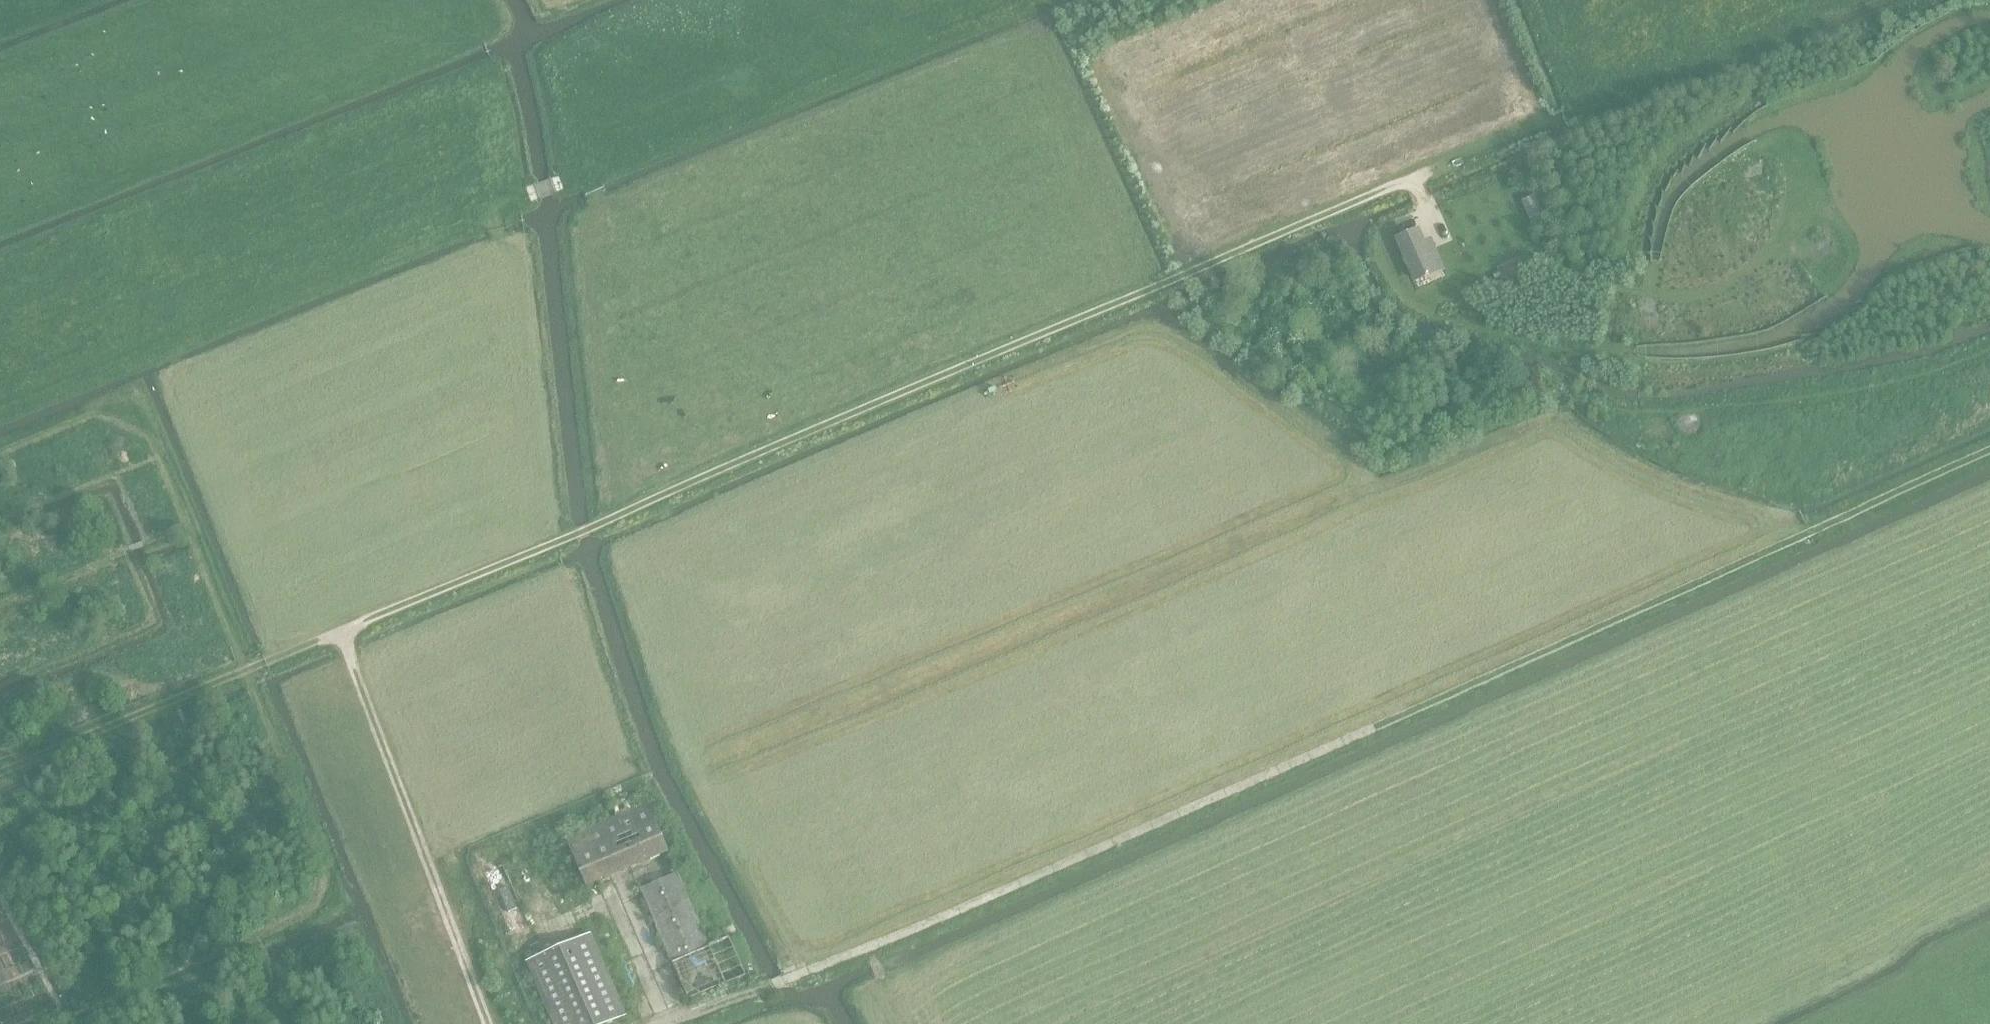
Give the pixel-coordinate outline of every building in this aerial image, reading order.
[(1537,195),(1526,200),(1535,220),(1546,215),(1537,195)] [(1429,252),(1425,244),(1423,245),(1417,233),(1399,241),(1415,279),(1434,271),(1426,253),(1429,252)] [(613,876),(671,853),(658,820),(600,843),(613,876)] [(687,999),(726,984),(684,871),(645,886),(687,999)] [(622,1017),(587,934),(528,959),(556,1023),(604,1023),(622,1017)]
